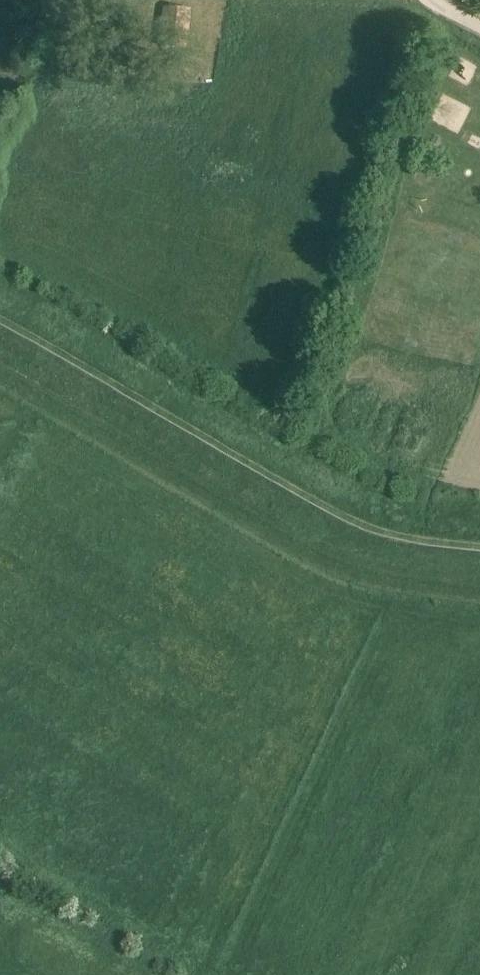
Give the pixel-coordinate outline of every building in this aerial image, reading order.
[(161,46),(186,48),(189,8),(165,6),(161,46)]
